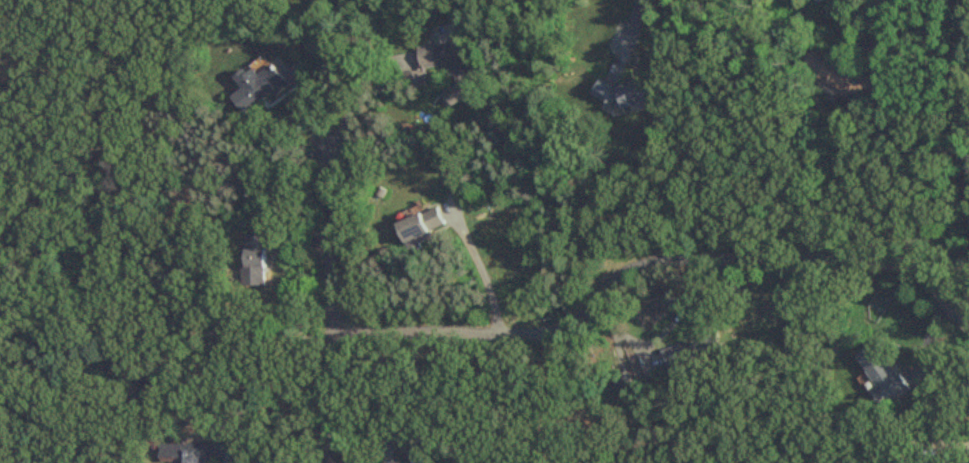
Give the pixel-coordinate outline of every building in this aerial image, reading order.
[(475,97),(475,90),(472,84),(469,49),(463,32),(455,32),(456,43),(427,45),(420,48),(422,71),(409,72),(411,86),(428,85),(427,70),(434,68),(448,66),(456,87),(447,91),(447,94),(451,106),(475,97)] [(234,98),(251,117),(291,83),(274,64),(261,75),(252,64),(237,78),(245,88),(234,98)] [(654,79),(601,88),(603,101),(628,97),(629,108),(659,102),(654,79)] [(452,227),(443,207),(402,225),(411,245),(452,227)] [(267,285),(267,233),(244,233),(244,285),(267,285)] [(881,411),(909,394),(879,342),(856,356),(875,390),(871,393),(881,411)] [(192,462),(208,462),(207,443),(158,444),(158,462),(166,462),(192,462)]
